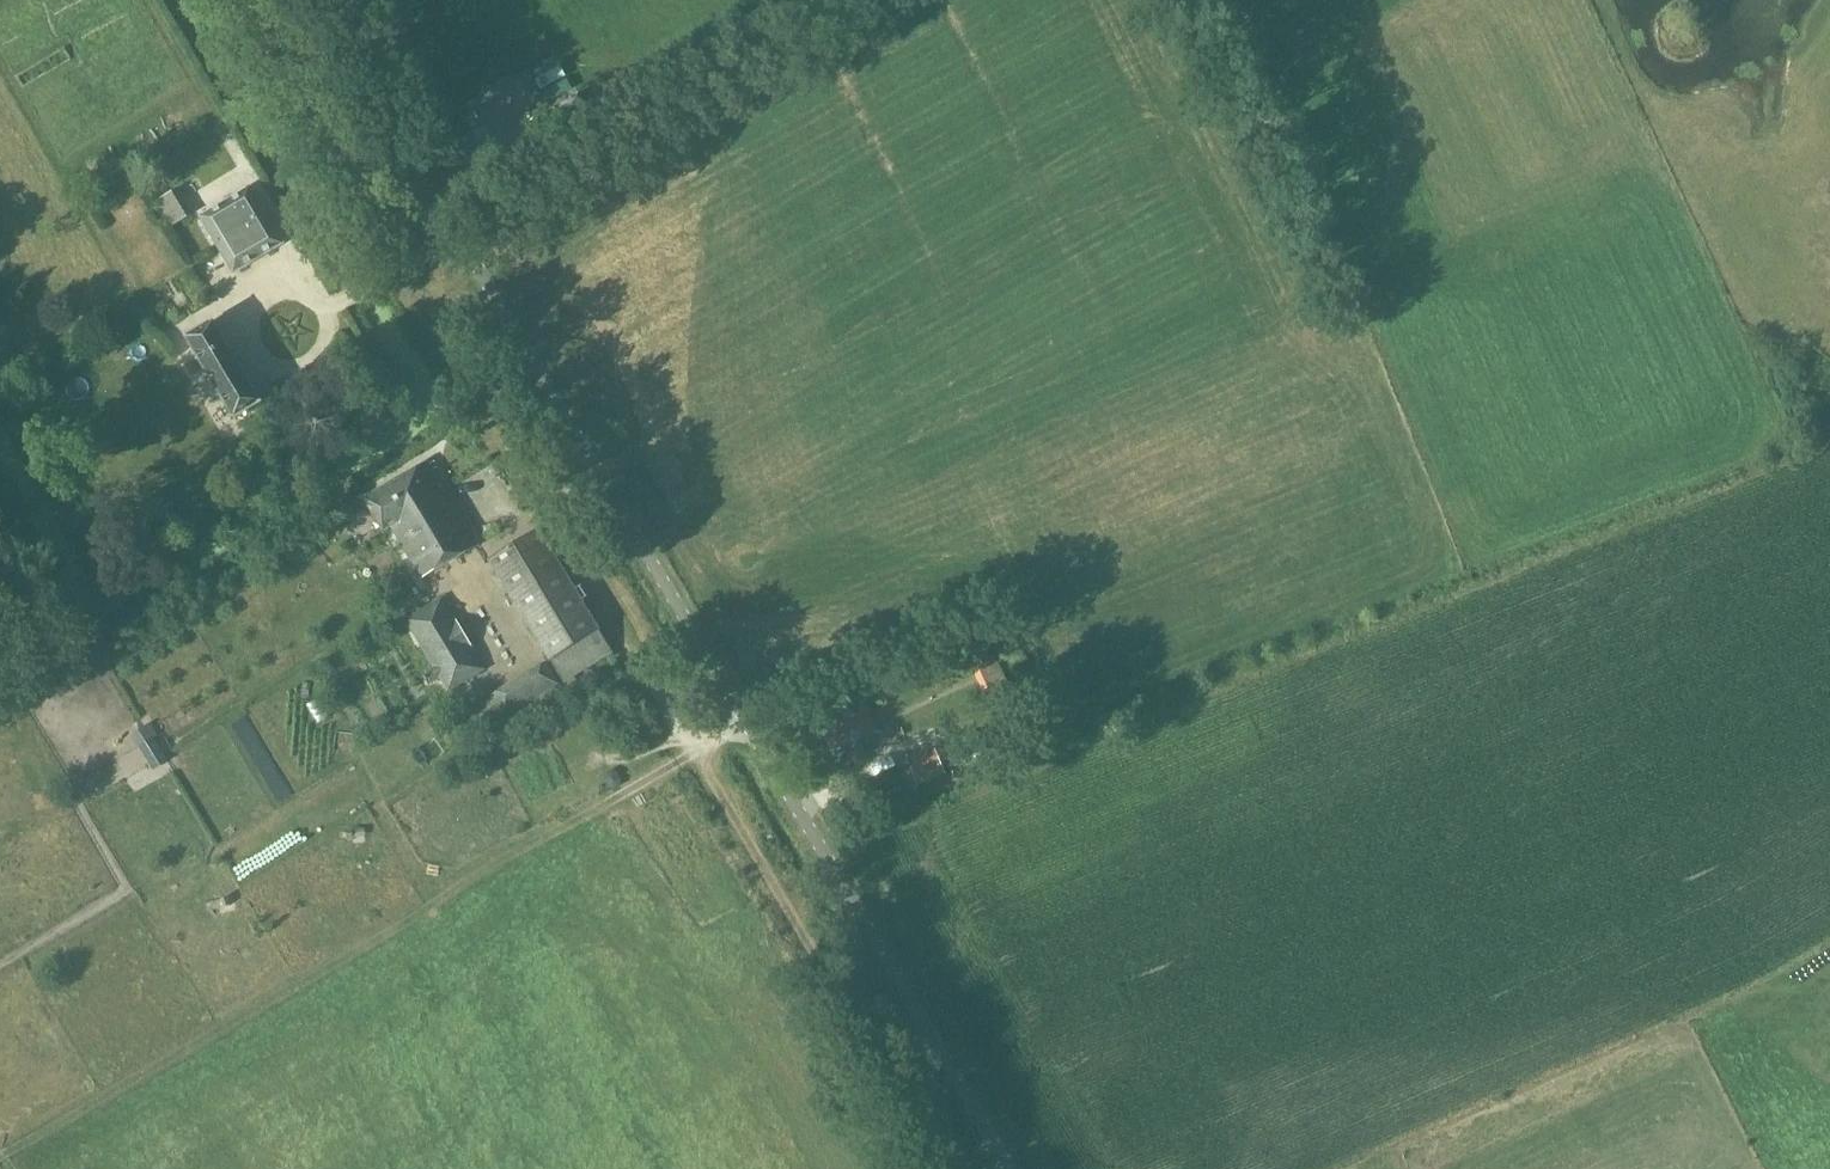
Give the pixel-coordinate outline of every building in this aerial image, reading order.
[(107,175),(90,185),(97,198),(115,187),(107,175)] [(251,187),(199,217),(234,275),(286,245),(251,187)] [(162,214),(183,201),(178,192),(157,204),(162,214)] [(214,323),(188,338),(236,420),(262,404),(214,323)] [(428,463),(366,499),(386,532),(393,527),(424,579),(478,546),(428,463)] [(602,632),(541,530),(490,561),(551,663),(552,663),(564,685),(614,653),(602,632)] [(430,685),(441,680),(449,694),(487,671),(444,598),(406,621),(434,668),(424,673),(430,685)] [(478,652),(514,649),(512,617),(487,619),(488,634),(477,634),(478,652)] [(987,641),(964,651),(984,694),(1006,685),(987,641)] [(507,718),(560,686),(546,662),(493,695),(507,718)] [(866,702),(825,720),(839,751),(880,733),(866,702)] [(147,724),(131,733),(152,772),(168,763),(147,724)] [(444,724),(434,730),(446,751),(457,745),(444,724)]
